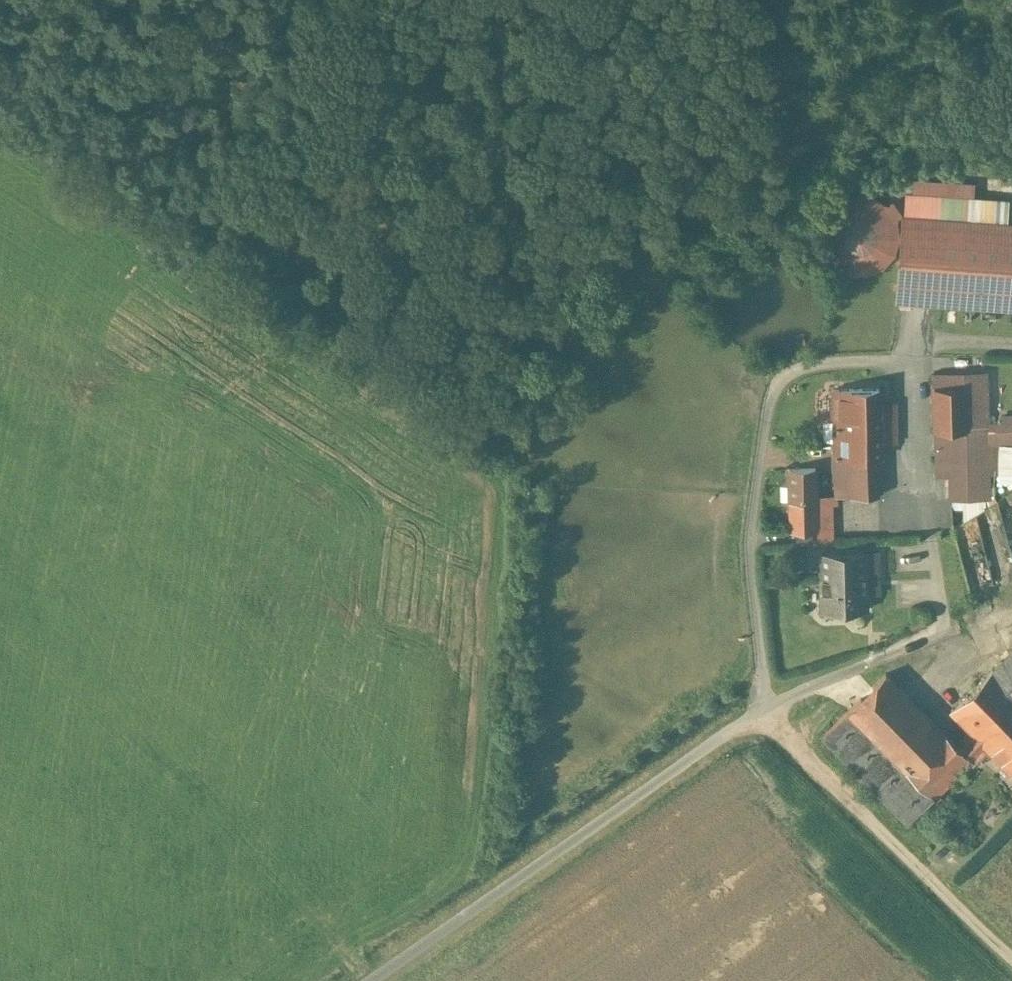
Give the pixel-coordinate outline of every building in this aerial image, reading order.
[(906,194),(904,217),(964,221),(965,198),(906,194)] [(827,253),(835,262),(845,268),(856,271),(867,270),(878,265),(887,258),(893,248),(895,237),(895,226),(891,216),(884,208),(875,201),(865,198),(854,198),(842,201),(833,208),(826,218),(822,230),(823,242),(827,253)] [(904,217),(903,217),(897,300),(1011,307),(1011,224),(964,221),(904,217)] [(934,376),(937,475),(951,475),(985,474),(996,474),(995,441),(1011,441),(1011,418),(1000,419),(1001,427),(988,428),(986,374),(934,376)] [(880,388),(834,389),(835,458),(837,458),(878,457),(881,457),(881,441),(880,403),(880,388)] [(895,403),(880,403),(881,441),(895,441),(895,403)] [(878,457),(837,458),(838,495),(879,494),(878,457)] [(788,469),(789,503),(816,502),(815,469),(788,469)] [(985,474),(951,475),(952,498),(986,498),(985,474)] [(816,502),(789,503),(790,531),(817,530),(816,502)] [(865,552),(821,552),(822,611),(866,610),(865,552)] [(993,670),(1011,690),(1011,651),(993,670)] [(993,670),(951,711),(973,733),(985,746),(1011,773),(1011,690),(993,670)] [(886,674),(848,710),(932,797),(985,746),(973,733),(958,748),(886,674)] [(932,797),(848,710),(823,735),(907,821),(932,797)]
